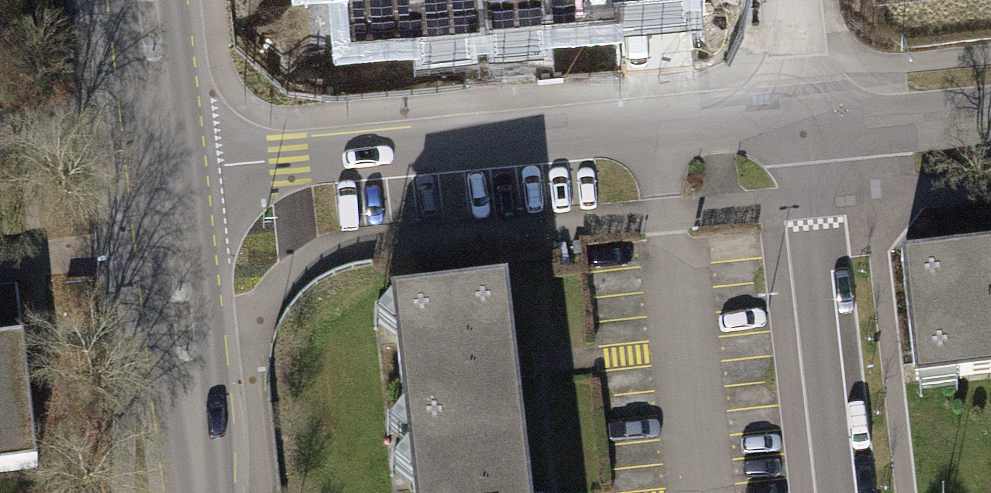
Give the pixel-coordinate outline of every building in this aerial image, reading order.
[(570,24),(690,12),(689,0),(568,0),(570,24)] [(942,247),(953,387),(990,384),(990,243),(942,247)] [(0,291),(0,466),(68,460),(56,342),(22,345),(17,289),(0,291)] [(514,291),(384,303),(398,449),(528,437),(514,291)] [(398,449),(403,492),(534,492),(528,437),(398,449)]
